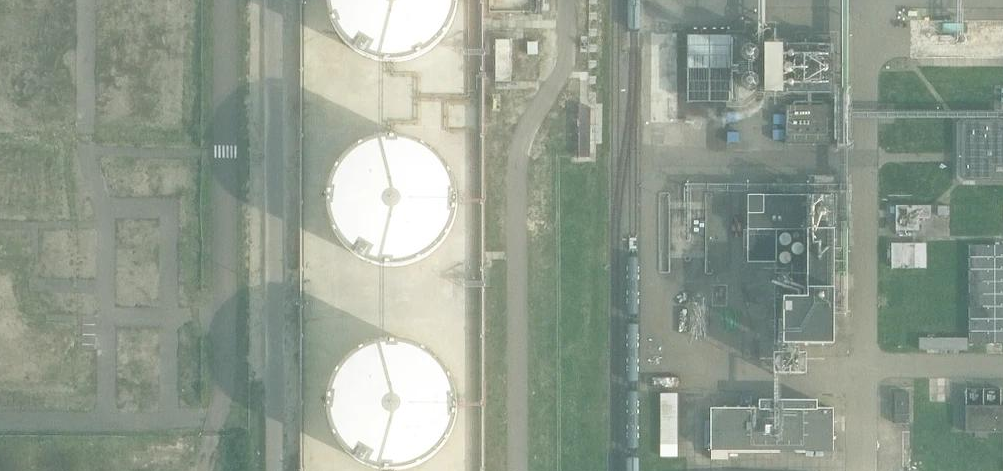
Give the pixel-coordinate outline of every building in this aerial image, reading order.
[(456,0),(327,0),(327,3),(329,16),(334,27),(340,37),(349,46),(359,53),(370,59),(382,61),(394,62),(407,60),(418,56),(429,50),(438,42),(446,33),(452,22),(455,10),(456,0)] [(735,37),(687,37),(688,105),(735,104),(735,37)] [(168,73),(168,49),(129,48),(129,72),(168,73)] [(786,144),(834,145),(834,106),(786,106),(786,144)] [(965,120),(961,124),(961,177),(965,181),(1002,181),(1002,121),(965,120)] [(456,213),(457,201),(456,188),(452,177),(447,166),(439,156),(430,148),(419,142),(408,138),(395,136),(383,137),(371,139),(360,144),(350,152),(341,160),(334,171),(330,182),(327,194),(327,207),(330,219),(334,230),(341,241),(349,249),(360,257),(371,262),(383,265),(395,265),(407,264),(419,260),(430,253),(439,245),(447,236),(452,225),(456,213)] [(39,211),(39,201),(62,201),(62,141),(25,141),(25,157),(14,157),(14,169),(0,169),(0,211),(39,211)] [(834,197),(750,196),(749,263),(778,263),(779,231),(808,231),(807,299),(776,299),(776,345),(834,346),(834,197)] [(919,231),(919,219),(930,219),(931,206),(896,206),(896,231),(919,231)] [(927,268),(927,244),(891,243),(891,268),(927,268)] [(970,245),(970,344),(1002,344),(1002,245),(970,245)] [(75,383),(75,323),(27,323),(27,250),(0,250),(0,383),(75,383)] [(968,339),(919,339),(919,350),(968,351),(968,339)] [(456,418),(457,405),(456,393),(452,381),(447,370),(439,361),(430,353),(419,347),(408,342),(395,341),(383,341),(371,344),(360,349),(350,356),(341,365),(335,376),(330,387),(328,399),(328,411),(330,423),(334,435),(341,445),(350,454),(360,461),(371,466),(383,469),(395,470),(407,468),(419,464),(430,458),(439,450),(447,440),(452,430),(456,418)] [(680,392),(664,391),(662,443),(678,443),(680,392)] [(895,424),(909,424),(909,393),(895,393),(895,424)] [(760,409),(712,409),(712,462),(834,462),(835,409),(818,409),(818,400),(760,400),(760,409)] [(1002,428),(1002,402),(970,402),(970,428),(1002,428)]
